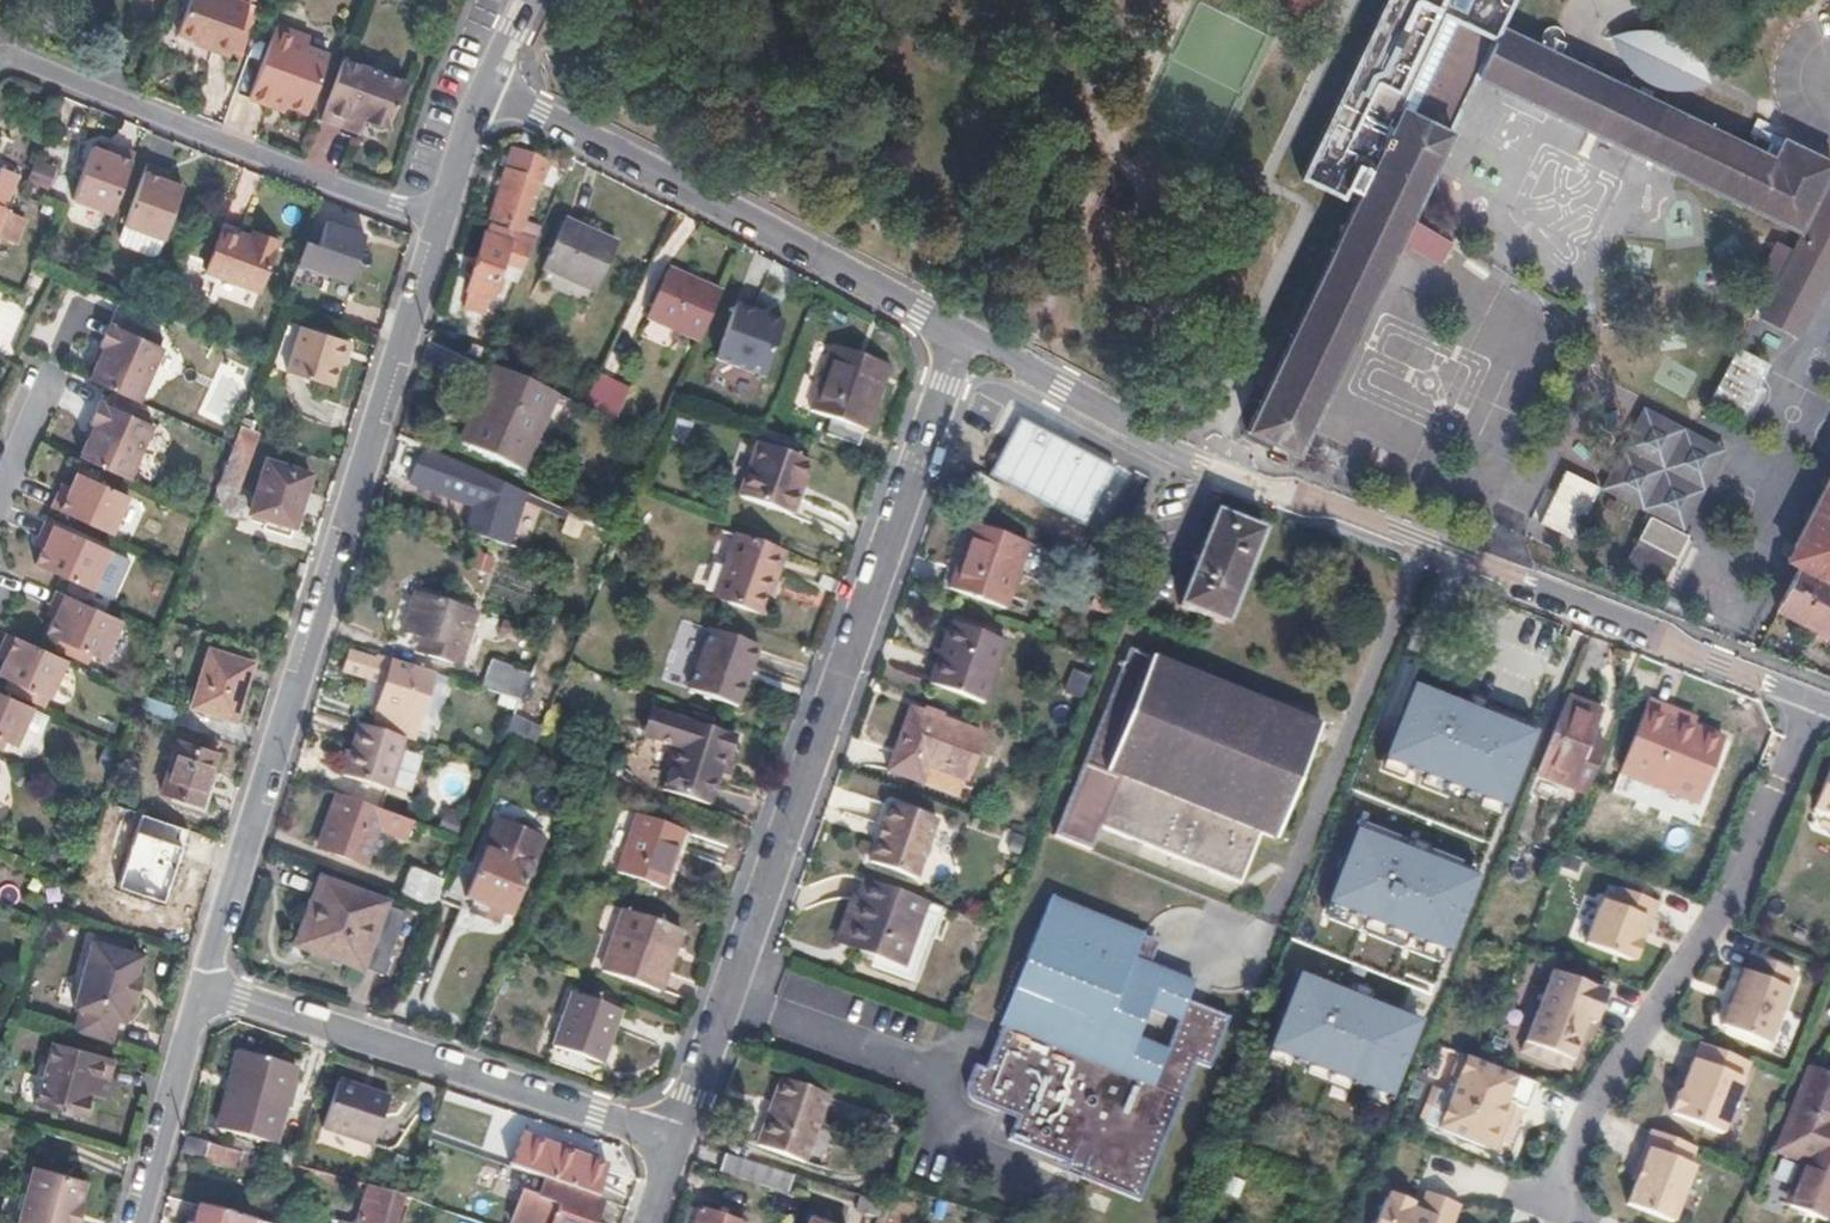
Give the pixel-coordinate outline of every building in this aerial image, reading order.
[(211,0),(191,0),(176,41),(197,49),(229,61),(246,13),(211,0)] [(1300,179),(1352,204),(1397,112),(1447,136),(1463,143),(1488,91),(1473,84),(1497,30),(1511,0),(1385,0),(1300,179)] [(1798,233),(1829,166),(1829,164),(1783,142),(1774,159),(1661,107),(1663,101),(1661,88),(1677,89),(1684,88),(1693,85),(1699,72),(1690,57),(1678,46),(1663,38),(1651,35),(1638,34),(1625,37),(1618,52),(1625,63),(1635,74),(1624,81),(1621,88),(1497,30),(1473,84),(1488,91),(1798,233)] [(307,45),(274,33),(246,107),(267,115),(270,108),(281,112),(306,121),(327,63),(304,55),(307,45)] [(197,49),(195,53),(228,65),(229,61),(197,49)] [(405,93),(339,69),(318,126),(345,136),(349,123),(362,127),(367,138),(379,142),(388,139),(405,93)] [(281,112),(270,108),(267,115),(278,119),(281,112)] [(1447,136),(1397,112),(1352,204),(1243,432),(1291,456),(1391,251),(1405,224),(1413,207),(1447,136)] [(362,127),(349,123),(345,136),(358,141),(362,127)] [(110,145),(96,140),(71,204),(112,220),(133,161),(120,156),(108,152),(110,145)] [(122,150),(110,145),(108,152),(120,156),(122,150)] [(503,172),(502,172),(487,218),(506,224),(518,188),(530,192),(537,169),(525,165),(528,155),(511,149),(503,172)] [(0,167),(0,207),(3,208),(17,174),(0,167)] [(164,172),(151,167),(126,233),(127,233),(166,248),(167,249),(189,191),(173,185),(161,180),(164,172)] [(176,177),(164,172),(161,180),(173,185),(176,177)] [(558,183),(548,178),(520,236),(533,240),(558,183)] [(1827,185),(1793,251),(1776,243),(1760,275),(1777,284),(1758,319),(1794,337),(1829,268),(1829,187),(1827,185)] [(2,217),(0,222),(0,244),(9,220),(2,217)] [(317,245),(305,241),(296,264),(348,281),(362,240),(346,235),(348,228),(326,221),(317,245)] [(617,248),(563,223),(542,272),(594,295),(617,248)] [(1405,224),(1391,251),(1402,257),(1405,251),(1436,265),(1446,244),(1405,224)] [(486,237),(481,235),(464,293),(487,300),(489,293),(497,295),(503,276),(495,274),(499,263),(520,270),(533,240),(520,236),(489,225),(486,237)] [(364,234),(348,228),(346,235),(362,240),(364,234)] [(127,233),(122,246),(125,253),(154,264),(160,261),(166,248),(127,233)] [(241,240),(224,233),(209,275),(260,295),(277,246),(255,238),(253,244),(241,240)] [(255,238),(243,233),(241,240),(253,244),(255,238)] [(718,293),(666,268),(646,314),(698,338),(718,293)] [(206,282),(217,287),(213,297),(254,312),(260,295),(209,275),(206,282)] [(487,300),(464,293),(459,308),(482,316),(487,300)] [(760,377),(781,323),(732,305),(712,359),(760,377)] [(345,340),(301,324),(284,368),(298,374),(329,385),(337,363),(345,340)] [(104,346),(107,347),(91,382),(139,404),(163,348),(114,325),(104,346)] [(351,342),(345,340),(337,363),(342,365),(351,342)] [(883,378),(827,359),(810,408),(833,417),(828,432),(861,443),(883,378)] [(478,399),(485,402),(464,447),(519,472),(554,394),(493,367),(478,399)] [(613,380),(596,372),(580,406),(611,420),(618,405),(605,399),(613,380)] [(92,423),(96,425),(80,459),(130,482),(155,425),(102,401),(92,423)] [(1718,450),(1636,408),(1594,490),(1647,517),(1675,532),(1718,450)] [(1147,470),(1026,414),(983,507),(1099,566),(1147,470)] [(250,421),(240,418),(238,426),(247,429),(250,421)] [(247,429),(238,426),(236,431),(254,437),(256,433),(247,429)] [(236,431),(230,446),(217,482),(235,489),(254,437),(236,431)] [(806,463),(754,443),(735,498),(785,517),(806,463)] [(307,474),(265,460),(248,511),(292,525),(307,474)] [(441,474),(413,463),(406,481),(451,499),(457,483),(474,489),(480,475),(447,460),(441,474)] [(68,494),(61,490),(52,509),(111,536),(129,497),(77,472),(68,494)] [(1787,561),(1798,567),(1799,565),(1829,581),(1829,477),(1787,561)] [(474,489),(457,483),(451,499),(470,505),(478,508),(483,493),(474,489)] [(478,508),(470,505),(463,530),(465,531),(483,536),(490,511),(478,508)] [(1260,530),(1213,510),(1176,603),(1223,622),(1260,530)] [(512,518),(490,511),(483,536),(504,542),(512,518)] [(1675,532),(1647,517),(1623,563),(1658,582),(1682,536),(1675,532)] [(37,543),(44,546),(36,565),(92,591),(111,551),(47,522),(37,543)] [(1025,546),(969,526),(946,591),(1002,611),(1025,546)] [(777,555),(733,536),(709,597),(755,614),(777,555)] [(1798,567),(1776,610),(1829,638),(1829,581),(1799,565),(1798,567)] [(465,606),(404,587),(393,627),(419,635),(414,649),(449,659),(465,606)] [(50,608),(61,613),(50,635),(104,660),(122,622),(58,592),(50,608)] [(937,652),(944,655),(931,689),(981,706),(1003,645),(948,625),(937,652)] [(755,650),(706,632),(684,692),(733,710),(755,650)] [(1,651),(11,655),(2,676),(55,700),(72,664),(8,635),(1,651)] [(1053,821),(1092,837),(1101,815),(1240,873),(1261,822),(1276,828),(1312,739),(1317,725),(1126,644),(1053,821)] [(251,659),(208,646),(191,703),(233,716),(251,659)] [(342,669),(382,682),(373,712),(375,712),(371,727),(402,737),(411,739),(432,671),(375,654),(373,659),(349,651),(342,669)] [(529,668),(489,656),(479,686),(517,697),(529,668)] [(14,745),(31,707),(0,693),(0,738),(14,745)] [(176,708),(142,697),(137,711),(171,722),(176,708)] [(1603,714),(1569,700),(1538,777),(1585,797),(1601,759),(1586,753),(1591,741),(1603,714)] [(1670,713),(1652,705),(1623,776),(1699,808),(1726,745),(1693,731),(1667,720),(1670,713)] [(660,714),(642,707),(632,735),(649,741),(660,714)] [(979,738),(907,712),(885,771),(917,782),(922,767),(963,782),(979,738)] [(1670,713),(1667,720),(1693,731),(1696,724),(1670,713)] [(649,741),(655,743),(639,786),(685,802),(698,768),(703,770),(715,735),(660,714),(649,741)] [(371,727),(357,723),(340,775),(386,789),(402,737),(371,727)] [(215,751),(177,738),(161,788),(201,801),(215,751)] [(1605,747),(1591,741),(1586,753),(1601,759),(1605,747)] [(1815,804),(1829,811),(1829,766),(1815,804)] [(1464,813),(1391,782),(1376,819),(1422,839),(1415,858),(1441,868),(1464,813)] [(410,822),(338,795),(319,846),(360,862),(376,825),(404,836),(410,822)] [(115,804),(106,801),(85,862),(94,864),(115,804)] [(881,826),(885,827),(881,839),(877,838),(868,862),(914,879),(935,820),(889,803),(881,826)] [(136,811),(115,804),(94,864),(179,892),(192,854),(128,833),(136,811)] [(681,833),(633,816),(612,875),(660,892),(681,833)] [(495,818),(474,869),(461,898),(470,902),(498,913),(509,917),(542,838),(495,818)] [(885,827),(881,826),(877,838),(881,839),(885,827)] [(474,869),(455,861),(438,901),(457,909),(461,898),(474,869)] [(440,881),(407,869),(397,893),(430,906),(440,881)] [(310,899),(316,901),(298,944),(377,976),(403,913),(318,878),(310,899)] [(923,905),(860,882),(837,944),(900,967),(923,905)] [(1647,933),(1659,904),(1620,889),(1613,905),(1603,901),(1585,944),(1629,961),(1629,959),(1635,961),(1642,944),(1637,941),(1641,930),(1647,933)] [(993,1019),(996,1020),(978,1067),(967,1062),(959,1090),(959,1095),(959,1099),(961,1103),(965,1108),(989,1118),(993,1111),(1018,1122),(1016,1127),(1009,1124),(999,1146),(1060,1172),(1067,1158),(1080,1163),(1074,1178),(1071,1185),(1132,1209),(1188,1070),(1201,1076),(1222,1025),(1197,1014),(1180,1007),(1191,981),(1143,962),(1129,956),(1139,933),(1048,893),(993,1019)] [(498,913),(470,902),(465,913),(494,925),(498,913)] [(670,931),(618,912),(595,973),(655,995),(668,958),(661,956),(670,931)] [(1637,941),(1642,944),(1647,933),(1641,930),(1637,941)] [(1153,938),(1139,933),(1129,956),(1143,962),(1153,938)] [(143,956),(93,942),(76,1007),(85,1009),(79,1031),(112,1040),(118,1018),(125,1020),(131,1000),(138,973),(143,956)] [(1766,1043),(1795,971),(1751,953),(1744,970),(1738,967),(1732,985),(1736,986),(1729,1002),(1720,1024),(1766,1043)] [(1595,1023),(1608,992),(1553,971),(1521,1051),(1568,1070),(1589,1021),(1595,1023)] [(144,975),(138,973),(131,1000),(137,1001),(144,975)] [(1207,988),(1191,981),(1180,1007),(1197,1014),(1207,988)] [(1725,1000),(1729,1002),(1736,986),(1732,985),(1725,1000)] [(615,1009),(566,992),(548,1045),(597,1062),(615,1009)] [(106,1057),(53,1042),(35,1107),(73,1117),(83,1111),(86,1099),(83,1093),(83,1092),(87,1080),(99,1083),(106,1057)] [(1748,1062),(1699,1043),(1683,1085),(1686,1086),(1683,1095),(1680,1094),(1677,1093),(1669,1114),(1672,1114),(1671,1116),(1721,1134),(1748,1062)] [(248,1052),(236,1048),(224,1087),(236,1091),(248,1052)] [(236,1091),(224,1087),(213,1125),(269,1143),(293,1067),(248,1052),(236,1091)] [(1528,1112),(1538,1088),(1477,1062),(1463,1056),(1454,1077),(1461,1079),(1440,1130),(1496,1154),(1516,1107),(1523,1110),(1528,1112)] [(1807,1155),(1785,1208),(1821,1222),(1829,1200),(1829,1135),(1822,1132),(1829,1114),(1829,1076),(1809,1068),(1778,1143),(1807,1155)] [(389,1094),(336,1076),(320,1127),(373,1143),(389,1094)] [(824,1094),(776,1078),(754,1147),(802,1162),(824,1094)] [(99,1083),(87,1080),(83,1092),(96,1096),(99,1083)] [(1504,1157),(1523,1110),(1516,1107),(1496,1154),(1504,1157)] [(1692,1148),(1647,1131),(1634,1167),(1638,1168),(1634,1181),(1625,1205),(1671,1222),(1691,1167),(1686,1165),(1692,1148)] [(521,1137),(512,1163),(546,1175),(549,1166),(596,1183),(602,1166),(585,1160),(573,1156),(521,1137)] [(241,1151),(205,1141),(200,1159),(236,1169),(241,1151)] [(587,1154),(575,1149),(573,1156),(585,1160),(587,1154)] [(722,1151),(716,1169),(783,1191),(789,1173),(722,1151)] [(1080,1163),(1067,1158),(1060,1172),(1074,1178),(1080,1163)] [(34,1163),(17,1222),(79,1222),(85,1199),(81,1198),(86,1177),(34,1163)] [(549,1166),(546,1175),(592,1192),(596,1183),(549,1166)] [(1638,1168),(1634,1167),(1629,1180),(1634,1181),(1638,1168)] [(560,1184),(541,1177),(534,1196),(553,1203),(559,1186),(560,1184)] [(366,1186),(357,1220),(365,1222),(391,1222),(398,1200),(402,1202),(403,1197),(366,1186)] [(554,1204),(549,1219),(548,1222),(589,1222),(597,1200),(559,1186),(553,1203),(554,1204)] [(1412,1204),(1388,1195),(1386,1200),(1384,1199),(1375,1222),(1450,1222),(1458,1205),(1425,1193),(1420,1207),(1417,1213),(1409,1210),(1412,1204)] [(878,1203),(854,1195),(850,1209),(873,1217),(878,1203)] [(251,1218),(195,1203),(190,1222),(250,1222),(251,1218)] [(1420,1207),(1412,1204),(1409,1210),(1417,1213),(1420,1207)] [(698,1209),(693,1222),(738,1222),(698,1209)]
